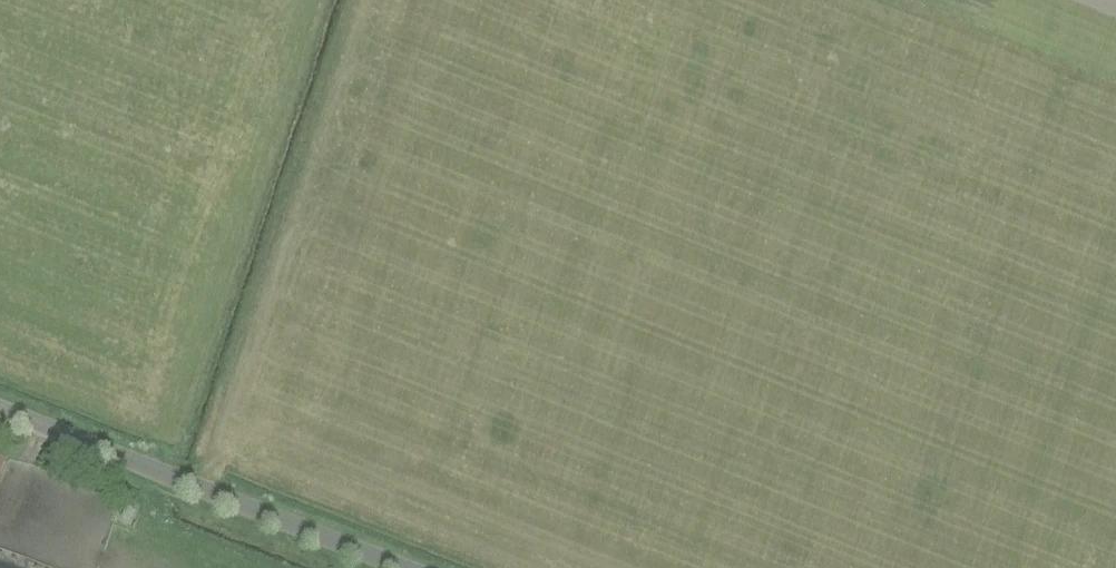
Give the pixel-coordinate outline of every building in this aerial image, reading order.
[(0,557),(0,567),(21,567),(0,557)]
